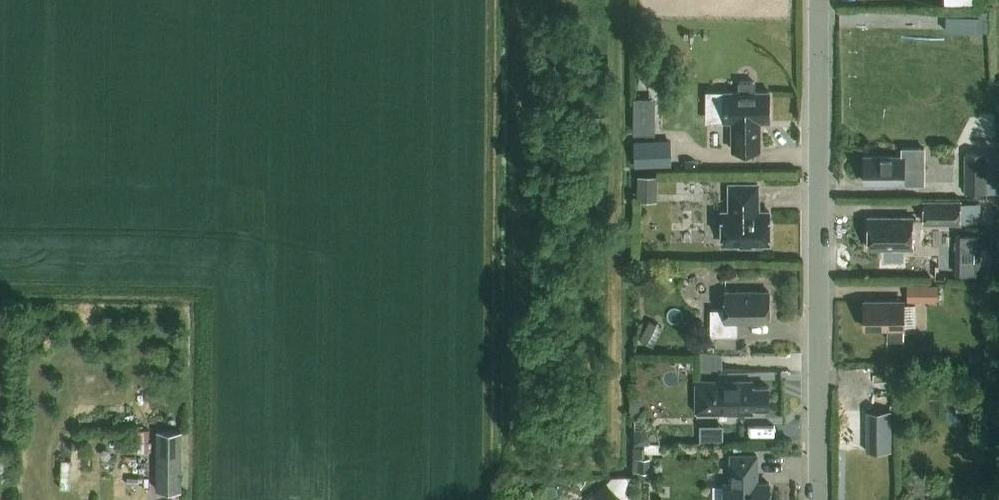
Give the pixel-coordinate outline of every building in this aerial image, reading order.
[(946,15),(946,31),(980,31),(980,15),(946,15)] [(657,73),(667,73),(667,63),(657,63),(657,73)] [(739,90),(724,90),(724,120),(731,120),(731,149),(759,149),(759,120),(769,120),(769,90),(754,90),(754,81),(739,81),(739,90)] [(635,132),(656,132),(655,97),(634,97),(635,132)] [(634,139),(634,165),(670,165),(670,139),(634,139)] [(902,147),(902,155),(864,155),(864,182),(923,182),(923,147),(902,147)] [(985,153),(964,153),(964,193),(985,193),(985,153)] [(985,153),(985,193),(998,193),(998,153),(985,153)] [(639,175),(638,199),(658,200),(658,175),(639,175)] [(729,211),(722,211),(722,243),(751,243),(754,247),(762,246),(765,243),(769,243),(769,211),(757,211),(757,183),(729,183),(729,211)] [(923,200),(923,224),(961,224),(961,200),(923,200)] [(868,216),(868,248),(912,248),(912,216),(868,216)] [(938,284),(907,284),(907,300),(938,300),(938,284)] [(982,284),(970,292),(977,303),(989,295),(982,284)] [(710,309),(710,335),(737,335),(737,320),(769,320),(769,291),(724,291),(724,309),(710,309)] [(864,300),(864,327),(889,327),(888,339),(903,339),(903,336),(903,327),(905,327),(905,325),(915,325),(915,305),(905,305),(905,300),(903,300),(864,300)] [(650,319),(641,338),(654,345),(664,326),(650,319)] [(969,354),(969,364),(981,364),(981,354),(969,354)] [(10,394),(10,380),(0,380),(0,394),(10,394)] [(696,380),(696,412),(752,412),(752,406),(768,406),(768,386),(752,386),(752,380),(713,380),(712,380),(698,380),(696,380)] [(0,416),(11,416),(11,407),(0,407),(0,416)] [(865,409),(866,430),(892,430),(892,409),(865,409)] [(701,439),(725,438),(724,422),(701,423),(701,439)] [(139,428),(138,440),(149,440),(149,429),(139,428)] [(634,428),(634,444),(649,444),(649,436),(642,428),(634,428)] [(182,489),(183,430),(159,429),(158,489),(182,489)] [(138,440),(138,451),(149,452),(149,440),(138,440)] [(645,447),(635,447),(634,471),(650,471),(650,458),(645,457),(645,447)] [(724,483),(724,499),(769,499),(769,483),(756,483),(756,455),(731,455),(731,483),(724,483)] [(627,499),(605,481),(590,499),(626,499),(627,499)]
